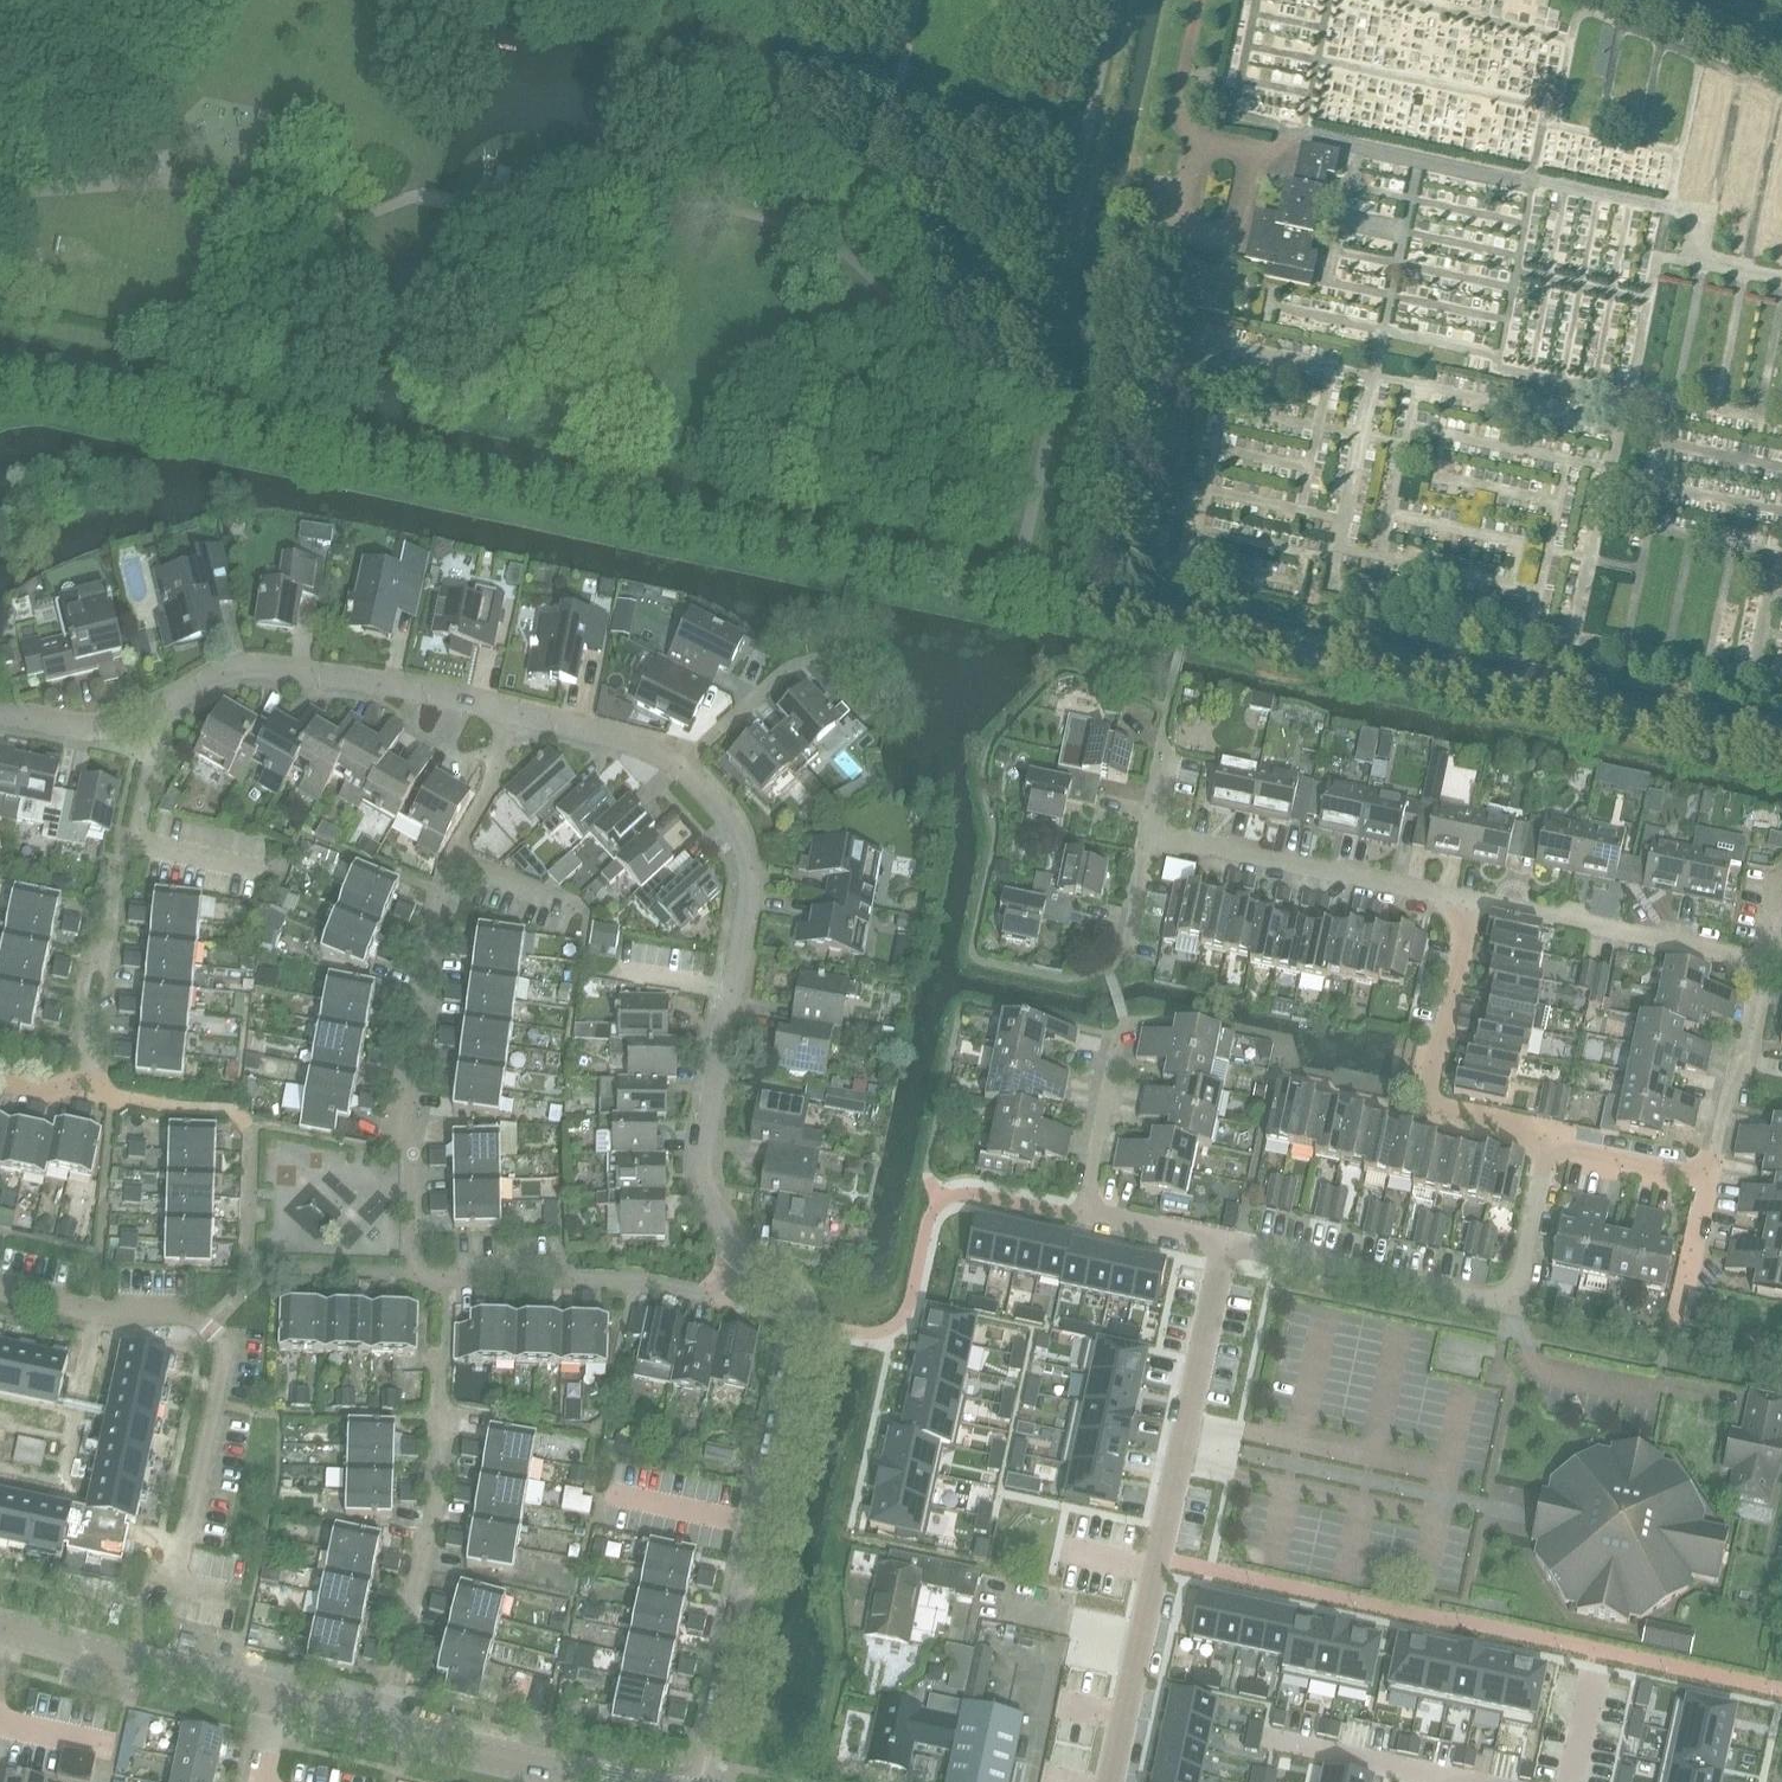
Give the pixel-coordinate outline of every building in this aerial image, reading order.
[(1256,212),(1246,262),(1273,268),(1270,283),(1278,284),(1312,291),(1319,256),(1311,254),(1328,176),(1336,177),(1340,153),(1303,145),(1294,185),(1287,184),(1280,218),(1256,212)] [(317,528),(315,543),(331,545),(333,530),(317,528)] [(213,604),(230,600),(219,554),(200,559),(202,567),(161,578),(173,627),(165,628),(169,648),(221,635),(213,604)] [(415,610),(426,560),(407,556),(403,576),(367,569),(359,605),(352,603),(346,632),(391,641),(398,607),(415,610)] [(319,598),(324,567),(286,561),(282,589),(264,586),(258,626),(295,632),(301,596),(319,598)] [(511,568),(507,586),(520,588),(524,571),(511,568)] [(615,585),(602,583),(599,597),(613,599),(615,585)] [(115,608),(114,602),(109,603),(107,589),(78,596),(78,593),(76,589),(72,587),(68,588),(65,590),(63,593),(63,597),(63,600),(60,600),(61,605),(55,606),(64,640),(42,645),(40,639),(21,644),(30,680),(46,676),(48,686),(99,673),(102,687),(119,682),(113,659),(124,656),(112,609),(115,608)] [(474,600),(442,594),(433,639),(453,643),(450,659),(471,663),(474,648),(494,652),(505,597),(476,591),(474,600)] [(599,654),(606,619),(566,611),(563,626),(545,622),(539,650),(535,649),(532,668),(552,672),(550,681),(576,686),(583,651),(599,654)] [(668,662),(667,663),(710,684),(717,670),(729,676),(745,642),(690,615),(668,662)] [(613,622),(611,632),(631,636),(633,627),(613,622)] [(147,633),(134,636),(141,665),(154,662),(147,633)] [(0,650),(0,662),(1,667),(4,666),(17,663),(13,647),(0,650)] [(703,698),(710,684),(667,663),(668,662),(664,660),(641,709),(659,718),(667,722),(689,733),(706,699),(703,698)] [(788,727),(778,736),(807,766),(818,756),(812,750),(839,725),(807,690),(779,716),(788,727)] [(1254,695),(1251,709),(1272,714),(1275,699),(1254,695)] [(1108,698),(1105,714),(1121,717),(1124,701),(1108,698)] [(604,703),(599,713),(612,720),(617,710),(604,703)] [(225,708),(195,760),(242,787),(257,761),(256,760),(269,737),(268,736),(256,729),(258,727),(225,708)] [(256,760),(257,761),(269,768),(258,788),(279,801),(299,765),(298,765),(312,741),(312,740),(318,728),(305,720),(298,733),(277,720),(268,736),(269,737),(256,760)] [(1062,755),(1059,770),(1074,773),(1070,789),(1098,795),(1101,778),(1108,779),(1108,782),(1126,786),(1134,750),(1116,746),(1118,739),(1091,734),(1093,725),(1071,720),(1064,756),(1062,755)] [(319,807),(338,774),(338,773),(352,747),(358,735),(346,727),(339,740),(318,728),(312,740),(312,741),(298,765),(299,765),(311,772),(298,795),(319,807)] [(1363,731),(1356,763),(1372,767),(1379,734),(1363,731)] [(338,773),(338,774),(351,781),(339,802),(359,814),(367,801),(365,800),(387,762),(399,741),(386,734),(379,746),(358,735),(352,747),(338,773)] [(794,778),(807,766),(778,736),(767,746),(758,736),(730,762),(761,796),(788,771),(794,778)] [(1378,760),(1391,763),(1396,739),(1383,736),(1378,760)] [(998,751),(994,763),(1007,767),(1011,755),(998,751)] [(0,818),(0,819),(0,822),(18,826),(18,822),(32,760),(2,754),(0,765),(0,818)] [(1433,754),(1429,771),(1446,774),(1449,761),(1449,758),(1433,754)] [(539,819),(544,825),(545,826),(579,795),(570,785),(574,782),(550,757),(506,798),(532,826),(539,819)] [(32,760),(18,822),(34,826),(45,828),(43,841),(58,844),(67,800),(54,798),(61,767),(32,760)] [(1211,808),(1251,817),(1261,768),(1221,760),(1211,808)] [(365,800),(367,801),(380,808),(377,814),(396,825),(398,821),(419,784),(426,772),(413,765),(408,774),(387,762),(365,800)] [(1261,768),(1251,817),(1291,825),(1301,777),(1261,768)] [(1095,809),(1098,795),(1070,789),(1074,773),(1059,770),(1057,782),(1030,776),(1024,803),(1031,805),(1027,822),(1063,829),(1068,804),(1095,809)] [(1621,772),(1617,790),(1629,793),(1647,796),(1651,778),(1621,772)] [(419,784),(398,821),(425,837),(417,851),(435,861),(471,800),(437,780),(431,791),(419,784)] [(67,800),(58,844),(86,850),(89,833),(108,837),(118,789),(85,782),(81,803),(67,800)] [(1314,784),(1307,817),(1321,820),(1318,831),(1359,839),(1369,791),(1329,782),(1328,787),(1314,784)] [(579,795),(545,826),(530,842),(539,852),(552,839),(566,826),(584,845),(595,835),(594,834),(618,812),(618,811),(592,783),(579,795)] [(1369,791),(1359,839),(1398,848),(1409,800),(1369,791)] [(159,814),(160,814),(173,817),(184,799),(172,792),(166,803),(159,814)] [(825,792),(815,802),(824,812),(835,802),(825,792)] [(594,834),(595,835),(619,861),(620,862),(648,836),(649,836),(656,830),(629,801),(618,811),(618,812),(594,834)] [(1422,805),(1419,820),(1433,823),(1427,851),(1426,854),(1466,862),(1473,832),(1477,814),(1439,806),(1436,805),(1436,806),(1422,803),(1422,805)] [(1473,832),(1466,862),(1506,870),(1508,858),(1512,842),(1526,845),(1529,828),(1516,825),(1516,822),(1477,814),(1473,832)] [(1529,828),(1526,845),(1540,848),(1537,864),(1537,867),(1576,875),(1586,827),(1546,819),(1546,821),(1531,818),(1529,828)] [(939,820),(924,821),(925,837),(939,837),(939,820)] [(324,824),(317,836),(316,837),(338,847),(345,836),(324,824)] [(1586,827),(1576,875),(1616,883),(1616,882),(1630,885),(1635,860),(1621,857),(1626,835),(1586,827)] [(1635,860),(1630,885),(1644,888),(1644,889),(1684,898),(1694,849),(1693,849),(1668,844),(1670,833),(1646,828),(1639,861),(1635,860)] [(1694,849),(1684,898),(1723,906),(1724,902),(1727,891),(1732,865),(1741,866),(1744,851),(1738,844),(1719,840),(1696,835),(1694,849)] [(1769,848),(1781,851),(1781,837),(1772,835),(1769,848)] [(625,874),(641,892),(642,893),(665,872),(665,873),(674,864),(649,836),(648,836),(620,862),(619,861),(602,877),(611,887),(625,874)] [(365,839),(357,852),(372,861),(373,861),(381,848),(365,839)] [(808,875),(808,876),(830,880),(825,903),(833,905),(858,909),(872,912),(877,886),(882,856),(868,853),(814,843),(811,861),(808,875)] [(1037,875),(1034,890),(1049,894),(1045,909),(1073,914),(1077,897),(1084,899),(1083,901),(1101,905),(1109,870),(1091,867),(1093,859),(1067,854),(1061,881),(1037,875)] [(572,856),(549,877),(560,889),(583,868),(572,856)] [(996,863),(994,874),(1011,877),(1013,866),(996,863)] [(656,907),(681,934),(699,918),(697,916),(721,894),(696,867),(677,885),(665,873),(665,872),(642,893),(641,892),(634,899),(648,914),(656,907)] [(357,868),(348,890),(391,909),(400,886),(357,868)] [(293,873),(287,887),(302,893),(308,879),(293,873)] [(1227,888),(1242,891),(1244,879),(1230,876),(1227,888)] [(54,877),(52,892),(68,895),(70,880),(54,877)] [(602,879),(590,890),(598,898),(610,887),(602,879)] [(1244,879),(1242,891),(1254,894),(1257,882),(1244,879)] [(1175,887),(1163,943),(1178,946),(1179,941),(1203,946),(1212,899),(1201,897),(1202,892),(1175,887)] [(279,890),(273,905),(274,906),(284,910),(291,894),(279,890)] [(363,921),(382,929),(391,909),(348,890),(341,908),(363,921)] [(1069,930),(1073,914),(1045,909),(1049,894),(1034,890),(1031,902),(1004,896),(999,922),(1006,923),(1002,942),(1037,950),(1043,924),(1069,930)] [(17,891),(12,915),(57,925),(62,901),(17,891)] [(1290,907),(1292,895),(1278,893),(1276,904),(1290,907)] [(157,895),(155,918),(201,923),(203,900),(157,895)] [(1302,910),(1315,912),(1318,901),(1304,898),(1302,910)] [(1212,899),(1203,946),(1201,952),(1227,957),(1238,905),(1212,899)] [(1318,901),(1315,912),(1329,915),(1331,903),(1318,901)] [(402,902),(398,911),(413,917),(417,907),(402,902)] [(811,931),(808,947),(849,955),(855,924),(869,927),(872,912),(858,909),(833,905),(825,903),(823,917),(814,915),(811,931)] [(1352,915),(1366,918),(1369,906),(1355,903),(1352,915)] [(1238,905),(1227,957),(1251,962),(1261,916),(1250,913),(1251,907),(1238,905)] [(131,906),(130,916),(147,918),(148,908),(131,906)] [(1369,906),(1366,918),(1379,920),(1382,908),(1369,906)] [(341,908),(332,929),(374,950),(382,929),(363,921),(341,908)] [(410,925),(413,917),(398,911),(395,919),(410,925)] [(12,915),(7,936),(53,946),(57,925),(12,915)] [(146,927),(147,918),(130,916),(130,926),(146,927)] [(1261,916),(1251,962),(1250,967),(1276,972),(1286,927),(1274,924),(1275,918),(1261,916)] [(66,917),(64,926),(80,929),(82,920),(66,917)] [(899,917),(897,931),(916,934),(919,921),(899,917)] [(155,918),(152,940),(199,944),(201,923),(155,918)] [(1494,934),(1492,946),(1538,955),(1543,930),(1492,920),(1489,933),(1494,934)] [(79,938),(80,929),(64,926),(63,935),(79,938)] [(1286,927),(1276,972),(1301,977),(1311,932),(1286,927)] [(365,971),(374,950),(332,929),(322,954),(365,971)] [(480,929),(477,952),(522,959),(526,936),(480,929)] [(1311,932),(1301,977),(1327,983),(1328,978),(1337,932),(1325,929),(1324,934),(1311,932)] [(1337,932),(1328,978),(1352,982),(1363,931),(1351,929),(1349,934),(1337,932)] [(1363,931),(1352,982),(1378,988),(1379,982),(1389,937),(1363,931)] [(1389,937),(1379,982),(1404,987),(1408,966),(1422,969),(1428,939),(1402,933),(1400,939),(1389,937)] [(677,934),(669,942),(686,945),(686,943),(677,934)] [(7,936),(2,959),(48,969),(53,946),(7,936)] [(152,940),(150,962),(196,967),(199,944),(152,940)] [(454,940),(453,949),(469,951),(470,942),(454,940)] [(384,944),(381,953),(396,959),(400,950),(384,944)] [(1495,960),(1492,972),(1539,981),(1544,957),(1538,955),(1492,946),(1489,959),(1495,960)] [(468,961),(469,951),(453,949),(451,959),(468,961)] [(127,951),(126,960),(142,962),(143,953),(127,951)] [(477,952),(474,974),(519,980),(522,959),(477,952)] [(393,967),(396,959),(381,953),(378,961),(393,967)] [(895,957),(892,970),(910,974),(913,960),(895,957)] [(0,970),(0,982),(43,991),(48,969),(2,959),(0,970)] [(141,971),(142,962),(126,960),(125,970),(141,971)] [(57,961),(55,971),(71,974),(73,964),(57,961)] [(150,962),(147,986),(194,991),(196,967),(150,962)] [(1584,965),(1579,990),(1592,993),(1597,968),(1597,966),(1584,964),(1584,965)] [(1665,965),(1659,993),(1735,1009),(1738,996),(1703,988),(1706,974),(1665,965)] [(1597,968),(1592,993),(1601,995),(1606,996),(1611,971),(1597,968)] [(69,983),(71,974),(55,971),(53,980),(69,983)] [(265,971),(262,988),(277,991),(280,973),(265,971)] [(1495,986),(1492,999),(1538,1009),(1544,982),(1539,981),(1492,972),(1489,985),(1495,986)] [(474,974),(471,996),(516,1002),(519,980),(474,974)] [(794,1024),(834,1031),(843,1033),(849,999),(860,1001),(863,987),(803,977),(794,1024)] [(331,979),(326,1002),(371,1011),(376,988),(331,979)] [(38,1013),(43,991),(0,982),(0,1004),(38,1013)] [(448,984),(446,993),(463,995),(464,987),(448,984)] [(147,986),(145,1009),(191,1014),(194,991),(147,986)] [(561,988),(559,1002),(568,1004),(570,990),(561,988)] [(462,1006),(463,995),(446,993),(445,1004),(462,1006)] [(1589,1006),(1589,1007),(1603,1009),(1605,1001),(1606,996),(1601,995),(1592,993),(1589,1006)] [(1659,993),(1653,1021),(1680,1028),(1680,1029),(1693,1031),(1696,1016),(1732,1024),(1735,1009),(1659,993)] [(122,996),(121,1007),(137,1008),(138,998),(122,996)] [(236,996),(235,1011),(244,1012),(245,1012),(247,997),(236,996)] [(471,996),(467,1020),(513,1026),(516,1002),(471,996)] [(611,1029),(610,1044),(668,1045),(668,1044),(668,1000),(620,999),(620,1015),(615,1015),(615,1029),(611,1029)] [(1492,999),(1487,1024),(1533,1034),(1546,1036),(1551,1011),(1538,1009),(1492,999)] [(1275,1001),(1273,1014),(1292,1017),(1294,1004),(1275,1001)] [(1603,1009),(1603,1011),(1610,1012),(1613,1002),(1605,1001),(1603,1009)] [(326,1002),(322,1024),(367,1033),(371,1011),(326,1002)] [(380,1003),(378,1012),(395,1015),(396,1006),(380,1003)] [(38,1013),(0,1004),(0,1045),(20,1049),(23,1034),(33,1036),(38,1013)] [(48,1006),(46,1014),(62,1018),(64,1009),(48,1006)] [(136,1016),(137,1008),(121,1007),(120,1015),(136,1016)] [(1462,1007),(1460,1018),(1471,1020),(1474,1009),(1462,1007)] [(145,1009),(142,1032),(189,1037),(191,1014),(145,1009)] [(377,1022),(393,1025),(395,1015),(378,1012),(377,1022)] [(60,1028),(62,1018),(46,1014),(44,1025),(60,1028)] [(1003,1018),(997,1046),(1043,1055),(1046,1042),(1076,1048),(1079,1034),(1003,1018)] [(1460,1018),(1457,1031),(1469,1033),(1471,1020),(1460,1018)] [(1640,1018),(1634,1046),(1710,1063),(1713,1050),(1677,1042),(1680,1029),(1680,1028),(1653,1021),(1640,1018)] [(467,1020),(464,1043),(510,1049),(513,1026),(467,1020)] [(322,1024),(317,1047),(362,1056),(367,1033),(322,1024)] [(826,1077),(834,1031),(794,1024),(792,1037),(781,1035),(775,1068),(826,1077)] [(1476,1048),(1523,1058),(1528,1059),(1533,1034),(1487,1024),(1484,1036),(1479,1035),(1476,1048)] [(1142,1033),(1140,1047),(1229,1066),(1235,1037),(1176,1025),(1173,1039),(1142,1033)] [(576,1026),(575,1041),(593,1042),(594,1026),(576,1026)] [(442,1030),(440,1039),(457,1042),(458,1032),(442,1030)] [(883,1030),(882,1039),(894,1041),(895,1032),(883,1030)] [(142,1032),(140,1055),(186,1060),(189,1037),(142,1032)] [(456,1051),(457,1042),(440,1039),(439,1049),(456,1051)] [(118,1042),(116,1052),(133,1054),(134,1043),(118,1042)] [(464,1043),(461,1066),(507,1072),(510,1049),(464,1043)] [(628,1061),(628,1081),(628,1082),(668,1082),(668,1083),(677,1083),(677,1044),(668,1044),(668,1045),(610,1044),(610,1061),(628,1061)] [(997,1046),(991,1074),(1068,1090),(1070,1076),(1040,1070),(1043,1055),(997,1046)] [(1634,1046),(1628,1074),(1668,1083),(1671,1070),(1707,1077),(1710,1063),(1634,1046)] [(317,1047),(313,1069),(358,1078),(362,1056),(317,1047)] [(1164,1082),(1178,1085),(1178,1084),(1211,1091),(1224,1093),(1229,1066),(1140,1047),(1137,1061),(1167,1068),(1164,1082)] [(372,1048),(370,1057),(386,1061),(388,1051),(372,1048)] [(1468,1059),(1466,1072),(1511,1081),(1517,1082),(1523,1058),(1476,1048),(1473,1060),(1468,1059)] [(132,1062),(133,1054),(116,1052),(116,1061),(132,1062)] [(138,1077),(184,1082),(186,1060),(140,1055),(138,1077)] [(247,1057),(245,1071),(259,1072),(261,1058),(247,1057)] [(384,1069),(386,1061),(370,1057),(368,1066),(384,1069)] [(229,1063),(226,1083),(237,1084),(239,1065),(229,1063)] [(461,1066),(458,1088),(504,1095),(507,1072),(461,1066)] [(313,1069),(308,1092),(354,1101),(358,1078),(313,1069)] [(1506,1107),(1511,1081),(1466,1072),(1463,1084),(1457,1083),(1455,1096),(1506,1107)] [(986,1102),(985,1103),(999,1106),(999,1105),(1031,1111),(1034,1098),(1065,1104),(1068,1090),(991,1074),(986,1102)] [(1628,1074),(1622,1102),(1698,1119),(1701,1106),(1665,1098),(1668,1083),(1628,1074)] [(435,1075),(434,1084),(451,1087),(452,1077),(435,1075)] [(1575,1077),(1573,1091),(1581,1093),(1584,1079),(1575,1077)] [(600,1103),(600,1120),(657,1120),(657,1121),(667,1121),(668,1083),(668,1082),(628,1082),(628,1081),(619,1081),(619,1103),(600,1103)] [(854,1085),(852,1094),(866,1097),(868,1084),(855,1082),(854,1085)] [(450,1096),(451,1087),(434,1084),(433,1093),(450,1096)] [(1145,1092),(1142,1106),(1218,1122),(1224,1093),(1211,1091),(1178,1084),(1178,1085),(1175,1098),(1145,1092)] [(1257,1087),(1254,1099),(1264,1101),(1267,1089),(1257,1087)] [(500,1118),(504,1095),(458,1088),(455,1111),(500,1118)] [(869,1088),(867,1097),(868,1097),(868,1098),(882,1101),(884,1090),(869,1088)] [(1545,1088),(1538,1117),(1538,1119),(1552,1122),(1559,1091),(1545,1088)] [(1277,1090),(1266,1143),(1292,1149),(1303,1097),(1302,1096),(1291,1093),(1277,1090)] [(1559,1091),(1552,1122),(1564,1124),(1570,1093),(1559,1091)] [(308,1092),(301,1129),(335,1136),(339,1121),(349,1123),(354,1101),(308,1092)] [(363,1092),(361,1103),(376,1106),(378,1095),(363,1092)] [(753,1141),(772,1145),(773,1143),(818,1152),(821,1135),(803,1132),(809,1102),(763,1092),(753,1141)] [(862,1118),(866,1100),(829,1093),(826,1111),(862,1118)] [(1303,1097),(1292,1149),(1317,1154),(1327,1107),(1314,1105),(1316,1099),(1303,1097)] [(1252,1100),(1251,1108),(1255,1114),(1262,1115),(1264,1104),(1264,1103),(1252,1100)] [(1695,1133),(1698,1119),(1622,1102),(1622,1103),(1608,1100),(1601,1134),(1619,1138),(1621,1132),(1656,1139),(1659,1125),(1695,1133)] [(375,1114),(376,1106),(361,1103),(359,1111),(375,1114)] [(999,1105),(999,1106),(994,1133),(1070,1148),(1073,1135),(1042,1129),(1045,1114),(1041,1113),(1031,1111),(999,1105)] [(25,1122),(34,1124),(38,1107),(29,1106),(25,1122)] [(72,1122),(81,1123),(85,1108),(75,1106),(72,1122)] [(1169,1126),(1167,1139),(1167,1140),(1198,1147),(1212,1150),(1218,1122),(1142,1106),(1139,1120),(1169,1126)] [(38,1107),(34,1124),(44,1126),(48,1109),(38,1107)] [(1327,1107),(1317,1154),(1316,1160),(1341,1165),(1351,1113),(1327,1107)] [(85,1108),(81,1123),(91,1126),(94,1110),(85,1108)] [(552,1109),(549,1125),(560,1126),(563,1110),(552,1109)] [(1351,1113),(1341,1165),(1365,1170),(1375,1123),(1363,1121),(1364,1115),(1351,1113)] [(580,1119),(566,1119),(566,1132),(580,1132),(580,1119)] [(611,1136),(611,1157),(657,1158),(657,1157),(663,1157),(663,1139),(657,1139),(657,1121),(657,1120),(600,1120),(600,1136),(611,1136)] [(1738,1144),(1781,1154),(1781,1124),(1773,1122),(1770,1136),(1741,1130),(1738,1144)] [(1375,1123),(1365,1170),(1364,1175),(1390,1181),(1400,1129),(1375,1123)] [(0,1156),(0,1171),(20,1175),(30,1130),(6,1125),(0,1156)] [(55,1135),(49,1172),(68,1176),(78,1130),(57,1126),(55,1135)] [(171,1129),(171,1150),(217,1152),(217,1131),(171,1129)] [(1400,1129),(1390,1181),(1414,1186),(1424,1139),(1412,1137),(1414,1132),(1400,1129)] [(30,1130),(20,1175),(47,1181),(48,1172),(49,1172),(55,1135),(30,1130)] [(78,1130),(68,1176),(93,1181),(103,1135),(78,1130)] [(1067,1162),(1070,1148),(994,1133),(988,1159),(981,1158),(978,1173),(1008,1179),(1011,1166),(1033,1171),(1036,1156),(1067,1162)] [(454,1137),(454,1159),(501,1156),(500,1136),(454,1137)] [(1119,1144),(1116,1159),(1193,1174),(1198,1147),(1167,1140),(1167,1139),(1153,1136),(1150,1150),(1119,1144)] [(134,1139),(133,1149),(148,1149),(149,1141),(134,1139)] [(1424,1139),(1414,1186),(1413,1191),(1439,1197),(1449,1151),(1436,1148),(1437,1142),(1424,1139)] [(762,1193),(781,1197),(781,1195),(808,1200),(809,1198),(818,1152),(773,1143),(772,1145),(762,1193)] [(1768,1180),(1775,1182),(1781,1183),(1781,1154),(1738,1144),(1735,1158),(1764,1164),(1761,1179),(1768,1180)] [(147,1159),(148,1149),(133,1149),(132,1158),(147,1159)] [(171,1150),(170,1172),(216,1174),(217,1152),(171,1150)] [(431,1151),(431,1159),(447,1159),(447,1150),(431,1151)] [(1449,1151),(1439,1197),(1464,1202),(1474,1156),(1449,1151)] [(1474,1156),(1464,1202),(1489,1207),(1500,1156),(1487,1153),(1486,1159),(1474,1156)] [(454,1159),(455,1182),(501,1181),(501,1156),(454,1159)] [(1500,1156),(1489,1207),(1514,1213),(1525,1161),(1500,1156)] [(609,1157),(608,1195),(666,1196),(666,1157),(663,1157),(657,1157),(657,1158),(611,1157),(609,1157)] [(447,1170),(447,1159),(431,1159),(431,1170),(447,1170)] [(1187,1202),(1193,1174),(1116,1159),(1113,1173),(1144,1179),(1141,1194),(1164,1198),(1161,1211),(1191,1217),(1194,1203),(1187,1202)] [(1017,1168),(1014,1180),(1025,1182),(1028,1170),(1017,1168)] [(114,1171),(113,1185),(124,1186),(125,1172),(114,1171)] [(170,1172),(169,1196),(215,1198),(216,1174),(170,1172)] [(1265,1211),(1279,1213),(1286,1182),(1271,1179),(1265,1211)] [(455,1182),(455,1205),(501,1204),(501,1181),(455,1182)] [(1286,1182),(1279,1213),(1292,1216),(1299,1185),(1286,1182)] [(1741,1202),(1781,1211),(1781,1183),(1775,1182),(1772,1194),(1744,1189),(1741,1202)] [(129,1184),(128,1194),(144,1195),(145,1185),(129,1184)] [(1322,1190),(1315,1219),(1315,1220),(1329,1223),(1335,1193),(1322,1190)] [(1335,1193),(1329,1223),(1342,1226),(1349,1196),(1335,1193)] [(143,1204),(144,1195),(128,1194),(127,1202),(143,1204)] [(665,1241),(666,1196),(608,1195),(608,1210),(621,1210),(621,1240),(665,1241)] [(827,1202),(809,1198),(808,1200),(781,1195),(781,1197),(773,1238),(818,1248),(827,1202)] [(169,1196),(168,1218),(214,1220),(215,1198),(169,1196)] [(432,1196),(432,1206),(448,1206),(448,1196),(432,1196)] [(1553,1272),(1581,1278),(1597,1202),(1583,1199),(1576,1229),(1562,1226),(1553,1272)] [(1597,1202),(1581,1278),(1589,1280),(1586,1291),(1606,1295),(1608,1284),(1609,1284),(1618,1238),(1605,1236),(1611,1205),(1597,1202)] [(1764,1236),(1781,1240),(1781,1211),(1741,1202),(1738,1217),(1767,1223),(1764,1236)] [(502,1229),(501,1204),(455,1205),(456,1229),(502,1229)] [(1228,1205),(1223,1227),(1236,1230),(1241,1208),(1228,1205)] [(448,1215),(448,1206),(432,1206),(432,1215),(448,1215)] [(1370,1206),(1364,1235),(1364,1237),(1378,1240),(1384,1209),(1370,1206)] [(1384,1209),(1378,1240),(1391,1242),(1398,1212),(1384,1209)] [(1618,1238),(1609,1284),(1637,1290),(1652,1213),(1638,1210),(1632,1241),(1618,1238)] [(1652,1213),(1637,1290),(1665,1296),(1675,1250),(1660,1247),(1667,1216),(1652,1213)] [(1420,1216),(1414,1246),(1414,1247),(1428,1250),(1434,1219),(1420,1216)] [(49,1217),(37,1226),(45,1236),(57,1227),(49,1217)] [(168,1218),(167,1241),(213,1243),(214,1220),(168,1218)] [(1434,1219),(1428,1250),(1441,1253),(1448,1222),(1434,1219)] [(65,1220),(59,1236),(73,1241),(79,1225),(65,1220)] [(976,1220),(967,1264),(992,1269),(1001,1225),(976,1220)] [(1001,1225),(992,1269),(1015,1274),(1025,1230),(1001,1225)] [(1471,1227),(1465,1256),(1465,1257),(1478,1260),(1484,1230),(1471,1227)] [(1025,1230),(1015,1274),(1039,1279),(1048,1235),(1025,1230)] [(1484,1230),(1478,1260),(1491,1263),(1497,1233),(1484,1230)] [(1048,1235),(1039,1279),(1063,1284),(1072,1245),(1073,1240),(1048,1235)] [(1730,1258),(1781,1269),(1781,1240),(1764,1236),(1761,1250),(1733,1244),(1730,1258)] [(124,1238),(123,1247),(122,1251),(138,1253),(139,1239),(124,1238)] [(213,1268),(213,1243),(167,1241),(166,1266),(213,1268)] [(1063,1284),(1062,1288),(1086,1294),(1095,1251),(1072,1245),(1063,1284)] [(1095,1251),(1086,1294),(1110,1299),(1119,1256),(1095,1251)] [(835,1273),(851,1276),(854,1259),(838,1256),(835,1273)] [(1119,1256),(1110,1299),(1133,1304),(1142,1261),(1119,1256)] [(1759,1294),(1781,1299),(1781,1269),(1730,1258),(1727,1272),(1755,1278),(1753,1293),(1759,1294)] [(1142,1261),(1133,1304),(1157,1310),(1167,1266),(1142,1261)] [(487,1311),(495,1312),(495,1295),(487,1295),(487,1311)] [(495,1295),(495,1312),(505,1312),(505,1296),(495,1295)] [(531,1313),(541,1313),(542,1297),(532,1296),(531,1313)] [(542,1297),(541,1313),(550,1313),(551,1297),(542,1297)] [(577,1314),(587,1314),(587,1298),(577,1298),(577,1314)] [(587,1298),(587,1314),(596,1315),(596,1299),(587,1298)] [(1690,1298),(1684,1327),(1712,1333),(1718,1303),(1690,1298)] [(971,1299),(968,1311),(983,1313),(985,1302),(971,1299)] [(985,1302),(983,1313),(996,1317),(999,1305),(985,1302)] [(280,1353),(305,1353),(306,1307),(282,1306),(280,1353)] [(306,1307),(305,1353),(327,1354),(328,1308),(306,1307)] [(328,1308),(327,1354),(351,1355),(352,1309),(328,1308)] [(352,1309),(351,1355),(373,1356),(374,1309),(352,1309)] [(374,1309),(373,1356),(396,1357),(397,1310),(374,1309)] [(397,1310),(396,1357),(418,1357),(420,1311),(397,1310)] [(1018,1310),(1016,1321),(1030,1324),(1032,1313),(1018,1310)] [(931,1311),(925,1338),(973,1348),(979,1322),(931,1311)] [(634,1380),(671,1388),(674,1373),(675,1373),(683,1332),(685,1332),(687,1323),(635,1312),(629,1339),(643,1341),(634,1380)] [(1032,1313),(1030,1324),(1043,1327),(1046,1316),(1032,1313)] [(455,1364),(458,1364),(495,1366),(495,1319),(472,1318),(472,1328),(456,1328),(455,1364)] [(495,1319),(495,1366),(516,1366),(517,1320),(495,1319)] [(517,1320),(516,1366),(541,1367),(541,1320),(517,1320)] [(541,1320),(541,1367),(562,1368),(563,1321),(541,1320)] [(563,1321),(562,1368),(585,1368),(586,1322),(563,1321)] [(586,1322),(585,1368),(608,1369),(610,1322),(586,1322)] [(1065,1322),(1062,1334),(1076,1337),(1079,1325),(1065,1322)] [(1079,1325),(1076,1337),(1090,1340),(1093,1328),(1079,1325)] [(1114,1326),(1111,1337),(1125,1340),(1127,1329),(1114,1326)] [(1127,1329),(1125,1340),(1139,1343),(1141,1331),(1127,1329)] [(711,1384),(748,1392),(759,1338),(722,1330),(720,1339),(721,1340),(711,1384)] [(674,1373),(671,1388),(709,1395),(711,1384),(721,1340),(720,1339),(685,1332),(683,1332),(675,1373),(674,1373)] [(1041,1336),(1037,1350),(1050,1353),(1052,1339),(1041,1336)] [(925,1338),(919,1363),(968,1373),(973,1348),(925,1338)] [(1088,1342),(1081,1374),(1141,1386),(1148,1355),(1088,1342)] [(1017,1343),(1014,1357),(1026,1360),(1029,1346),(1017,1343)] [(59,1411),(66,1373),(69,1362),(0,1348),(0,1398),(59,1411)] [(63,1559),(65,1550),(69,1551),(65,1572),(119,1583),(123,1567),(130,1533),(126,1532),(128,1524),(132,1524),(137,1525),(172,1360),(152,1356),(124,1350),(117,1379),(88,1515),(0,1496),(0,1546),(63,1559)] [(1014,1357),(1011,1371),(1023,1373),(1026,1360),(1014,1357)] [(919,1363),(914,1388),(962,1398),(968,1373),(919,1363)] [(1075,1403),(1075,1404),(1134,1417),(1135,1416),(1141,1388),(1141,1386),(1081,1374),(1081,1375),(1087,1376),(1081,1404),(1075,1403)] [(1031,1382),(1028,1395),(1039,1398),(1043,1384),(1031,1382)] [(914,1388),(909,1412),(957,1423),(962,1398),(914,1388)] [(621,1390),(617,1409),(631,1411),(634,1393),(621,1390)] [(293,1393),(292,1409),(312,1409),(312,1393),(293,1393)] [(1006,1393),(1003,1407),(1014,1410),(1018,1396),(1006,1393)] [(338,1394),(337,1410),(357,1411),(357,1394),(338,1394)] [(1028,1395),(1025,1409),(1037,1412),(1039,1398),(1028,1395)] [(1725,1470),(1736,1473),(1730,1499),(1769,1507),(1774,1481),(1777,1482),(1781,1458),(1781,1402),(1753,1395),(1744,1436),(1733,1434),(1725,1470)] [(383,1396),(383,1411),(402,1412),(403,1396),(383,1396)] [(566,1401),(565,1424),(582,1424),(582,1402),(566,1401)] [(1075,1404),(1068,1435),(1128,1448),(1135,1417),(1134,1417),(1075,1404)] [(1003,1407),(1000,1421),(1011,1423),(1014,1410),(1003,1407)] [(909,1412),(904,1438),(940,1446),(952,1448),(957,1423),(909,1412)] [(350,1425),(349,1449),(395,1450),(396,1427),(350,1425)] [(492,1430),(488,1452),(534,1459),(537,1438),(492,1430)] [(618,1435),(613,1458),(619,1459),(638,1463),(642,1440),(618,1435)] [(892,1435),(886,1466),(934,1476),(940,1446),(904,1438),(892,1435)] [(1068,1435),(1062,1465),(1121,1478),(1128,1448),(1068,1435)] [(20,1439),(15,1462),(42,1467),(47,1445),(20,1439)] [(465,1440),(464,1448),(480,1451),(482,1443),(465,1440)] [(403,1441),(403,1451),(419,1451),(419,1441),(403,1441)] [(1018,1442),(1015,1456),(1026,1459),(1029,1445),(1018,1442)] [(995,1443),(993,1457),(1004,1460),(1007,1446),(995,1443)] [(708,1446),(705,1460),(732,1466),(736,1452),(708,1446)] [(479,1461),(480,1451),(464,1448),(462,1458),(479,1461)] [(349,1449),(348,1470),(395,1472),(395,1450),(349,1449)] [(1538,1517),(1532,1544),(1539,1546),(1536,1559),(1566,1605),(1579,1608),(1578,1615),(1627,1626),(1629,1619),(1642,1621),(1688,1592),(1691,1579),(1719,1585),(1730,1535),(1702,1529),(1705,1516),(1675,1470),(1662,1467),(1663,1460),(1614,1449),(1612,1456),(1599,1453),(1553,1483),(1550,1496),(1543,1495),(1538,1517)] [(419,1460),(419,1451),(403,1451),(403,1459),(419,1460)] [(488,1452),(484,1475),(530,1482),(534,1459),(488,1452)] [(1015,1456),(1012,1470),(1023,1472),(1026,1459),(1015,1456)] [(993,1457),(989,1471),(1001,1473),(1004,1460),(993,1457)] [(1067,1468),(1061,1499),(1115,1510),(1121,1479),(1121,1478),(1062,1465),(1062,1467),(1067,1468)] [(886,1466),(879,1497),(928,1507),(934,1476),(886,1466)] [(573,1468),(571,1482),(586,1485),(588,1470),(573,1468)] [(348,1470),(348,1494),(394,1496),(395,1472),(348,1470)] [(484,1475),(480,1498),(526,1506),(530,1482),(484,1475)] [(457,1485),(456,1494),(472,1497),(474,1488),(457,1485)] [(401,1486),(401,1497),(418,1497),(418,1486),(401,1486)] [(393,1519),(394,1496),(348,1494),(347,1517),(393,1519)] [(471,1506),(472,1497),(456,1494),(454,1503),(471,1506)] [(418,1505),(418,1497),(401,1497),(401,1505),(418,1505)] [(879,1497),(872,1529),(921,1539),(928,1507),(879,1497)] [(480,1498),(476,1521),(522,1529),(526,1506),(480,1498)] [(982,1504),(979,1518),(990,1520),(994,1507),(982,1504)] [(979,1518),(976,1532),(988,1534),(990,1520),(979,1518)] [(476,1521),(472,1544),(518,1552),(522,1529),(476,1521)] [(337,1530),(332,1553),(378,1562),(383,1539),(337,1530)] [(449,1530),(448,1539),(465,1542),(466,1533),(449,1530)] [(463,1550),(465,1542),(448,1539),(446,1548),(463,1550)] [(594,1545),(592,1556),(604,1559),(607,1548),(608,1543),(596,1540),(594,1545)] [(472,1544),(468,1566),(514,1574),(518,1552),(472,1544)] [(652,1545),(647,1568),(692,1578),(697,1555),(652,1545)] [(269,1548),(267,1561),(280,1564),(283,1550),(269,1548)] [(571,1550),(569,1560),(579,1561),(581,1552),(571,1550)] [(332,1553),(327,1574),(373,1584),(378,1562),(332,1553)] [(387,1554),(385,1564),(400,1567),(402,1558),(387,1554)] [(958,1592),(957,1595),(974,1599),(980,1572),(942,1564),(892,1554),(889,1570),(881,1568),(867,1637),(908,1645),(920,1585),(958,1592)] [(398,1576),(400,1567),(385,1564),(383,1573),(398,1576)] [(647,1568),(642,1589),(688,1599),(692,1578),(647,1568)] [(701,1571),(699,1579),(715,1583),(717,1574),(701,1571)] [(327,1574),(322,1598),(368,1608),(373,1584),(327,1574)] [(713,1592),(715,1583),(699,1579),(697,1589),(713,1592)] [(462,1587),(457,1608),(502,1620),(507,1599),(462,1587)] [(642,1589),(637,1613),(683,1623),(688,1599),(642,1589)] [(581,1593),(580,1602),(584,1602),(590,1604),(592,1595),(581,1593)] [(435,1594),(432,1603),(449,1607),(451,1598),(435,1594)] [(1200,1597),(1190,1641),(1215,1647),(1225,1603),(1200,1597)] [(322,1598),(318,1619),(363,1629),(368,1608),(322,1598)] [(378,1599),(376,1609),(391,1613),(393,1602),(378,1599)] [(584,1602),(581,1617),(596,1620),(604,1615),(606,1607),(599,1605),(590,1604),(584,1602)] [(447,1616),(449,1607),(432,1603),(430,1612),(447,1616)] [(1225,1603),(1215,1647),(1239,1652),(1248,1608),(1225,1603)] [(457,1608),(450,1631),(495,1643),(502,1620),(457,1608)] [(1248,1608),(1239,1652),(1262,1657),(1272,1613),(1248,1608)] [(389,1621),(391,1613),(376,1609),(374,1617),(389,1621)] [(637,1613),(633,1635),(678,1645),(683,1623),(637,1613)] [(1272,1613),(1262,1657),(1285,1662),(1294,1624),(1296,1624),(1297,1619),(1296,1618),(1272,1613)] [(692,1615),(690,1625),(706,1628),(708,1618),(692,1615)] [(553,1616),(550,1632),(564,1634),(567,1619),(553,1616)] [(318,1619),(313,1642),(358,1652),(363,1629),(318,1619)] [(575,1623),(572,1638),(584,1640),(587,1624),(575,1622),(575,1623)] [(1285,1662),(1283,1672),(1311,1678),(1322,1630),(1296,1624),(1294,1624),(1285,1662)] [(1647,1624),(1642,1646),(1691,1657),(1696,1635),(1647,1624)] [(704,1636),(706,1628),(690,1625),(688,1633),(704,1636)] [(251,1636),(250,1639),(258,1641),(259,1639),(260,1633),(261,1631),(261,1629),(253,1627),(252,1630),(251,1636)] [(1322,1630),(1311,1678),(1339,1684),(1350,1636),(1322,1630)] [(450,1631),(445,1653),(490,1666),(495,1643),(450,1631)] [(633,1635),(628,1656),(673,1666),(678,1645),(633,1635)] [(1350,1636),(1339,1684),(1371,1691),(1382,1643),(1350,1636)] [(423,1638),(421,1648),(437,1652),(440,1643),(423,1638)] [(565,1640),(559,1664),(584,1669),(589,1646),(565,1640)] [(1398,1645),(1388,1694),(1418,1701),(1420,1701),(1431,1647),(1429,1646),(1420,1644),(1399,1640),(1398,1645)] [(313,1642),(308,1664),(354,1674),(358,1652),(313,1642)] [(368,1643),(366,1653),(382,1657),(384,1647),(368,1643)] [(947,1645),(943,1664),(954,1666),(971,1670),(975,1651),(947,1645)] [(1431,1647),(1420,1701),(1448,1707),(1459,1653),(1431,1647)] [(435,1660),(437,1652),(421,1648),(419,1656),(435,1660)] [(971,1670),(964,1703),(981,1707),(993,1653),(976,1649),(975,1651),(971,1670)] [(380,1665),(382,1657),(366,1653),(364,1661),(380,1665)] [(480,1703),(490,1666),(445,1653),(439,1675),(439,1677),(449,1679),(446,1692),(445,1694),(480,1703)] [(1459,1653),(1448,1707),(1475,1713),(1487,1659),(1459,1653)] [(628,1656),(623,1680),(668,1690),(673,1666),(628,1656)] [(682,1659),(681,1668),(696,1672),(698,1663),(682,1659)] [(1487,1659),(1475,1713),(1502,1719),(1501,1724),(1502,1724),(1515,1665),(1513,1664),(1487,1659)] [(1515,1666),(1504,1715),(1536,1721),(1547,1673),(1515,1666)] [(695,1677),(696,1672),(681,1668),(678,1677),(694,1681),(695,1677)] [(1171,1671),(1169,1681),(1185,1684),(1187,1674),(1171,1671)] [(429,1672),(424,1691),(444,1696),(445,1694),(446,1692),(449,1679),(439,1677),(439,1675),(429,1672)] [(1194,1674),(1192,1686),(1206,1689),(1208,1677),(1194,1674)] [(1208,1677),(1206,1689),(1219,1692),(1222,1680),(1208,1677)] [(623,1680),(618,1701),(664,1711),(668,1690),(623,1680)] [(1641,1683),(1636,1707),(1648,1709),(1653,1685),(1641,1683)] [(1242,1684),(1239,1696),(1253,1699),(1255,1687),(1242,1684)] [(1255,1687),(1253,1699),(1267,1702),(1269,1690),(1255,1687)] [(1173,1696),(1168,1720),(1211,1729),(1217,1705),(1173,1696)] [(659,1735),(664,1711),(618,1701),(613,1725),(659,1735)] [(912,1744),(953,1754),(960,1722),(918,1713),(919,1710),(883,1702),(869,1764),(906,1772),(912,1744)] [(1678,1702),(1671,1734),(1680,1736),(1730,1747),(1734,1730),(1737,1715),(1687,1704),(1678,1702)] [(673,1704),(671,1713),(687,1717),(689,1707),(673,1704)] [(1023,1719),(964,1706),(960,1722),(953,1754),(947,1781),(1010,1781),(1023,1719)] [(1634,1712),(1631,1726),(1642,1729),(1645,1715),(1634,1712)] [(685,1726),(687,1717),(671,1713),(669,1722),(685,1726)] [(1275,1714),(1273,1728),(1284,1730),(1287,1716),(1275,1714)] [(1168,1720),(1163,1744),(1206,1753),(1211,1729),(1168,1720)] [(1321,1722),(1317,1737),(1327,1740),(1331,1724),(1321,1722)] [(1251,1724),(1248,1737),(1259,1740),(1262,1726),(1251,1724)] [(1331,1724),(1327,1740),(1338,1742),(1341,1727),(1331,1724)] [(128,1725),(123,1750),(133,1753),(138,1727),(128,1725)] [(1631,1726),(1628,1740),(1639,1743),(1642,1729),(1631,1726)] [(186,1730),(179,1762),(219,1770),(226,1739),(186,1730)] [(1671,1734),(1664,1766),(1673,1768),(1721,1778),(1724,1765),(1726,1766),(1730,1747),(1680,1736),(1671,1734)] [(1248,1737),(1245,1751),(1256,1754),(1259,1740),(1248,1737)] [(1400,1739),(1397,1755),(1407,1757),(1411,1741),(1400,1739)] [(1411,1741),(1407,1757),(1418,1759),(1421,1743),(1411,1741)] [(1163,1744),(1157,1767),(1201,1777),(1206,1753),(1163,1744)] [(123,1750),(118,1772),(129,1774),(133,1753),(123,1750)] [(1456,1750),(1453,1768),(1463,1770),(1463,1769),(1467,1753),(1456,1750)] [(59,1775),(58,1780),(69,1781),(93,1781),(98,1759),(64,1751),(59,1775)] [(1477,1756),(1467,1753),(1463,1769),(1474,1771),(1477,1756)] [(175,1781),(217,1781),(219,1770),(179,1762),(175,1781)] [(1661,1781),(1720,1781),(1721,1778),(1673,1768),(1664,1766),(1661,1781)] [(1154,1781),(1200,1781),(1201,1777),(1157,1767),(1154,1781)] [(1520,1781),(1525,1781),(1532,1781),(1534,1770),(1523,1767),(1520,1781)] [(1252,1781),(1263,1781),(1266,1772),(1254,1770),(1252,1781)] [(1263,1781),(1276,1781),(1277,1775),(1266,1772),(1263,1781)] [(1374,1781),(1325,1772),(1323,1781),(1374,1781)]
